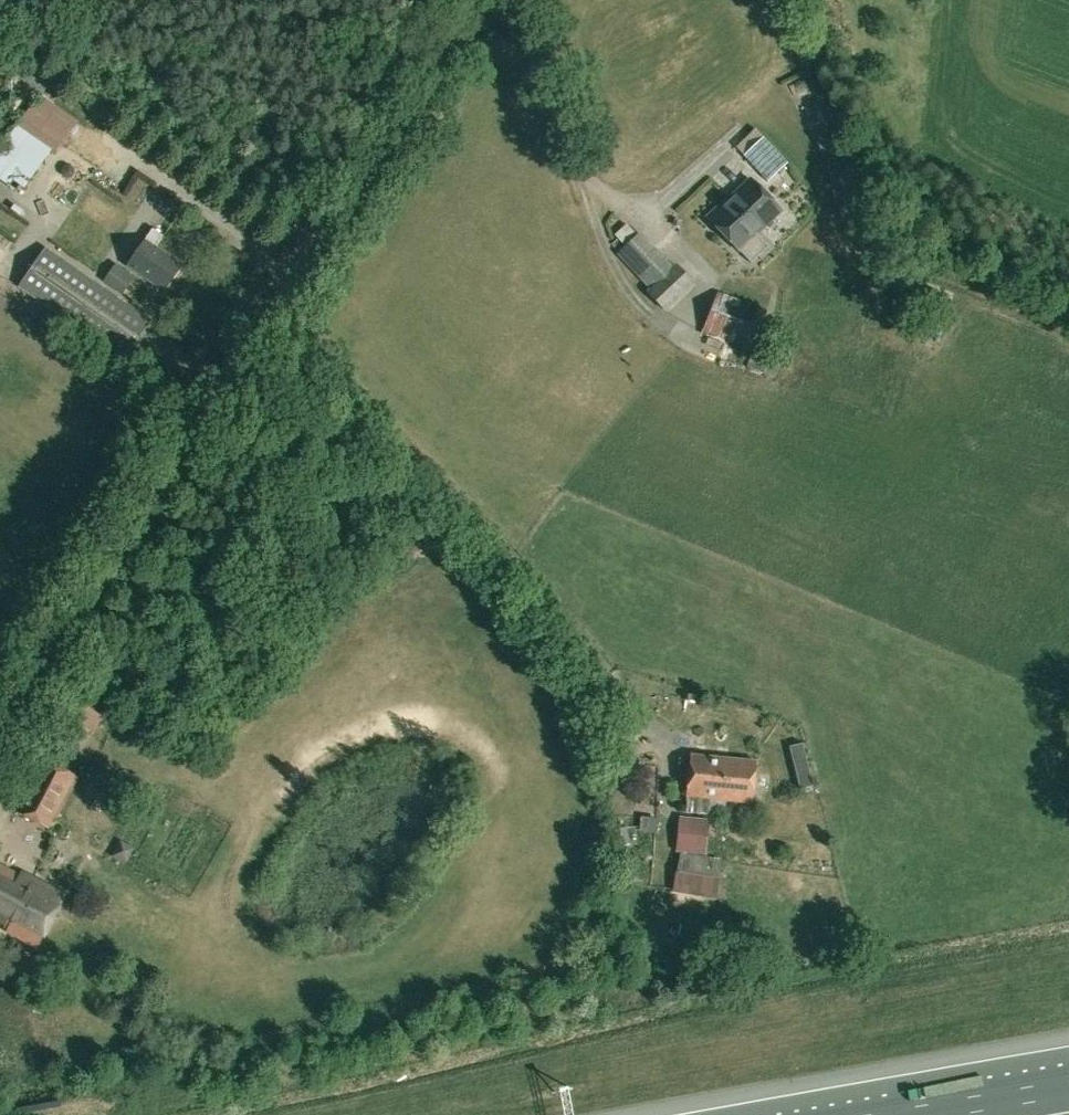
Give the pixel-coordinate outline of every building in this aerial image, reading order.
[(59,146),(80,118),(44,91),(22,118),(59,146)] [(55,144),(21,122),(0,154),(0,173),(25,190),(55,144)] [(780,168),(762,149),(749,161),(767,180),(780,168)] [(728,196),(706,217),(738,250),(750,262),(768,246),(755,233),(780,210),(750,178),(730,197),(728,196)] [(164,290),(182,264),(155,246),(163,235),(152,227),(144,239),(145,240),(128,264),(164,290)] [(44,248),(19,285),(124,358),(149,321),(44,248)] [(653,250),(634,268),(652,287),(647,292),(663,309),(692,281),(676,265),(671,270),(653,250)] [(753,346),(766,311),(717,293),(704,328),(753,346)] [(751,802),(755,761),(691,754),(686,795),(751,802)] [(48,827),(75,774),(43,758),(16,811),(48,827)] [(708,820),(680,817),(676,851),(704,854),(708,820)] [(64,895),(33,878),(32,881),(0,864),(0,925),(7,928),(5,931),(37,947),(64,895)] [(680,866),(680,889),(720,889),(720,866),(680,866)]
